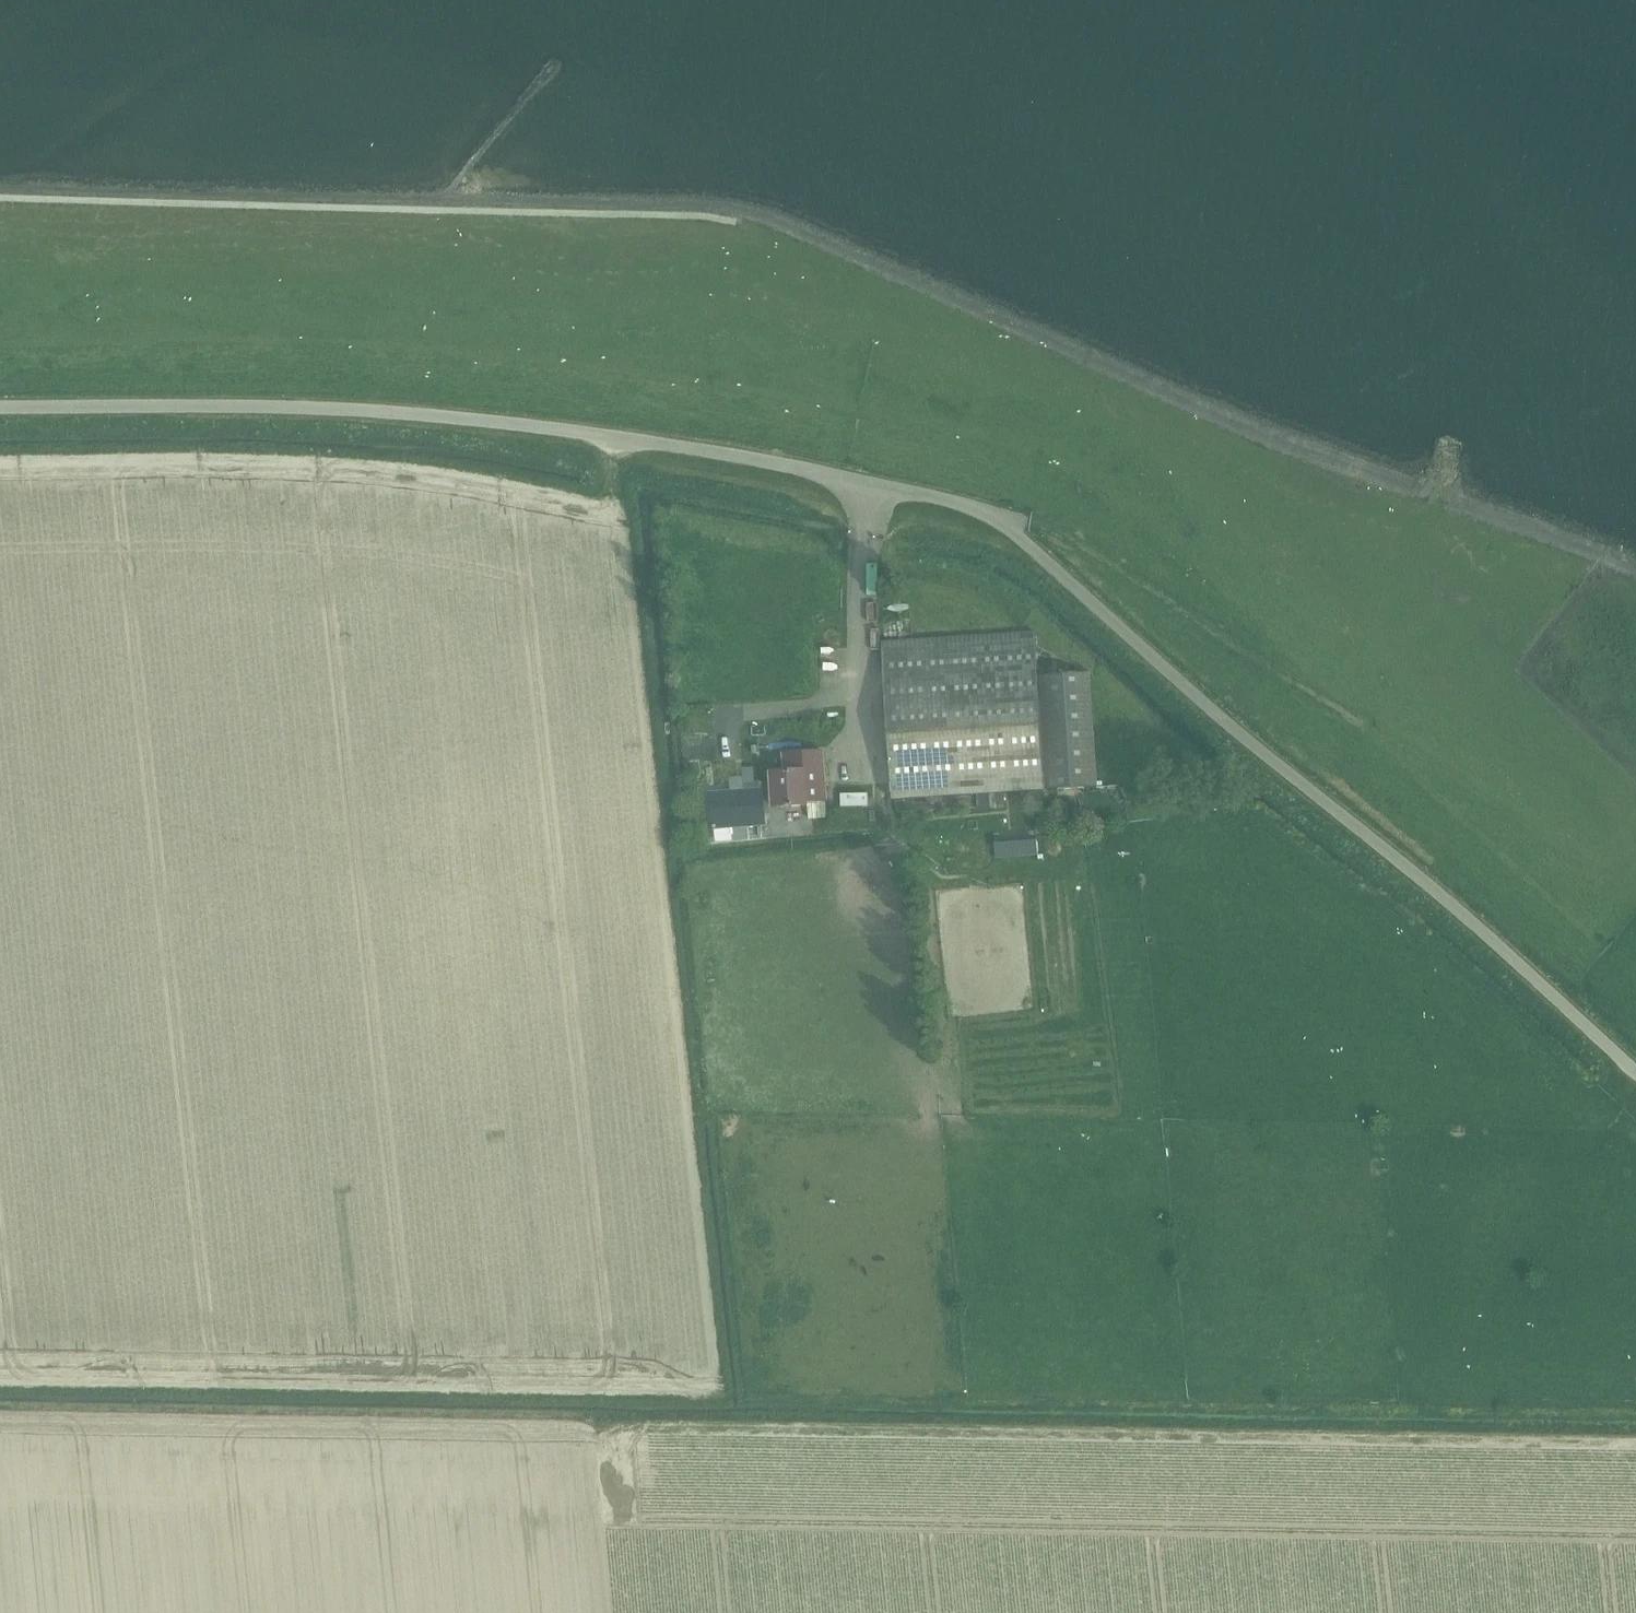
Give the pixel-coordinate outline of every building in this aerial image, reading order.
[(880,643),(892,800),(1096,786),(1088,672),(1037,676),(1033,632),(880,643)] [(826,804),(825,787),(823,752),(784,754),(785,773),(771,774),(774,808),(808,806),(808,805),(826,804)] [(753,768),(742,769),(743,791),(755,790),(753,768)] [(743,791),(709,794),(711,831),(764,827),(762,790),(755,790),(743,791)] [(842,808),(870,806),(869,794),(841,795),(842,808)] [(1050,809),(1050,810),(1052,811),(1059,816),(1064,808),(1066,806),(1056,800),(1050,809)]
